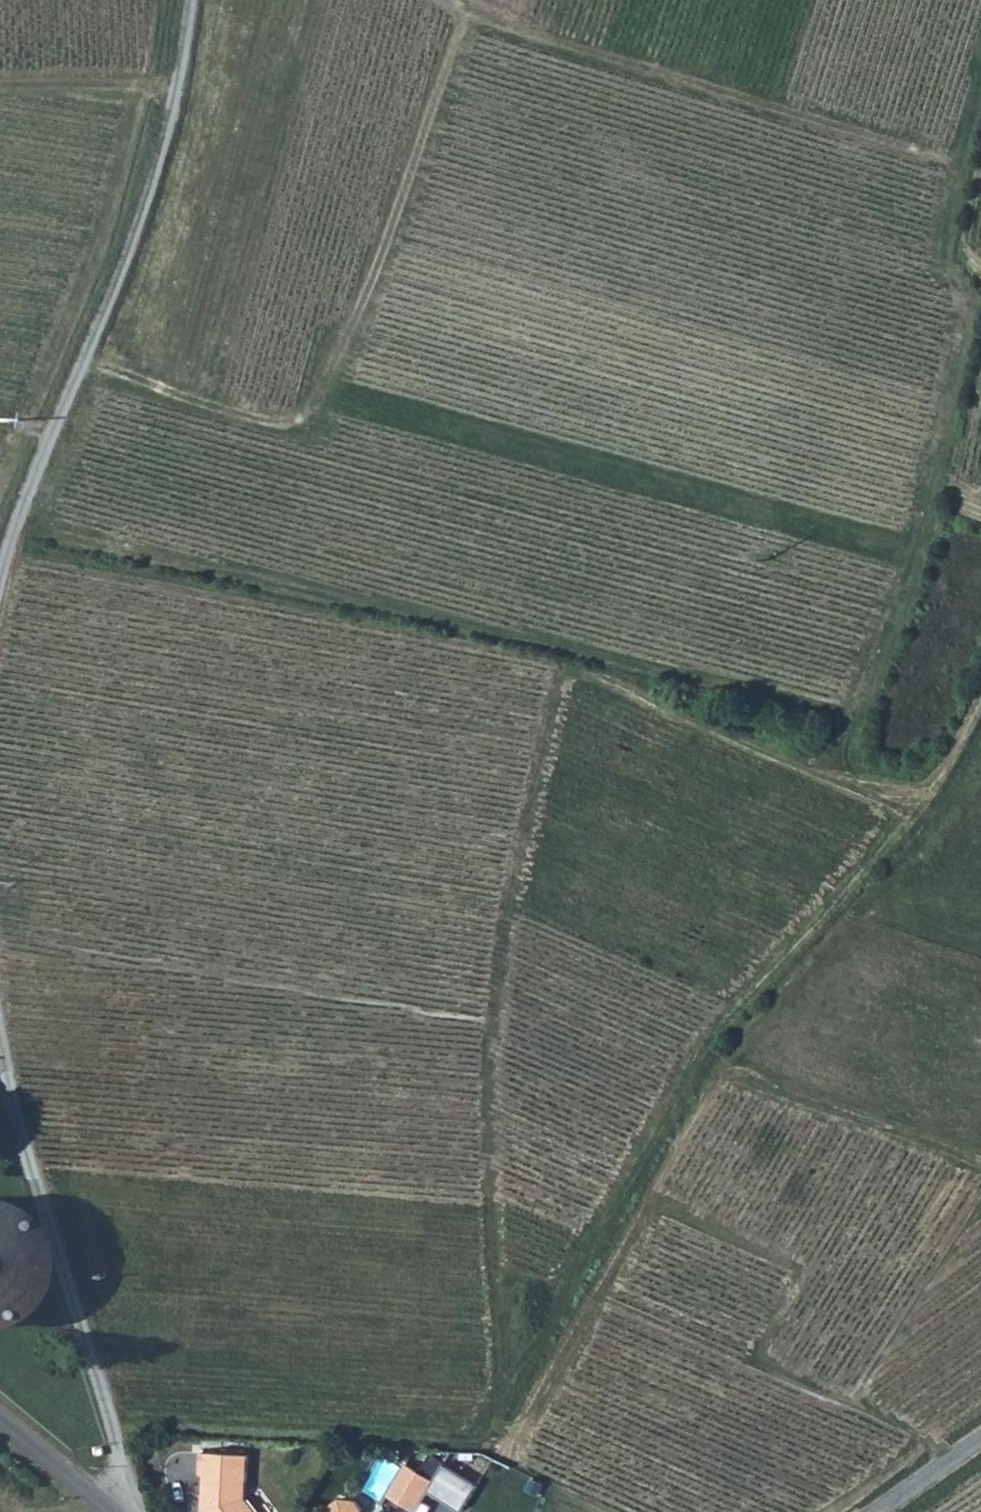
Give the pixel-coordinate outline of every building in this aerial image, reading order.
[(8,1318),(14,1314),(19,1309),(24,1304),(27,1298),(31,1292),(34,1286),(36,1279),(37,1272),(38,1265),(38,1258),(37,1251),(35,1245),(33,1238),(30,1232),(26,1226),(22,1220),(17,1215),(12,1210),(6,1207),(0,1203),(0,1322),(2,1321),(8,1318)] [(248,1455),(200,1453),(199,1475),(204,1475),(202,1511),(256,1511),(245,1498),(248,1455)] [(388,1495),(414,1511),(417,1511),(435,1482),(407,1466),(388,1495)] [(465,1511),(466,1511),(482,1486),(450,1466),(433,1492),(465,1511)] [(359,1504),(343,1502),(334,1508),(334,1511),(364,1511),(359,1504)]
